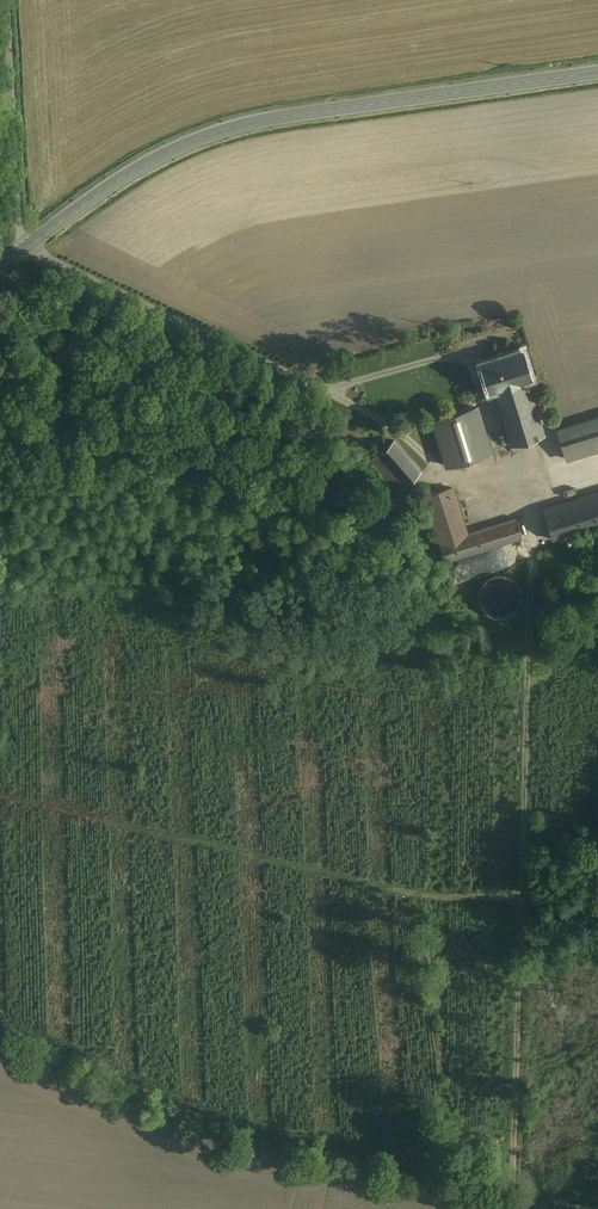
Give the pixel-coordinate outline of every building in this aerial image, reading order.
[(493,389),(527,378),(532,377),(524,348),(478,361),(487,391),(493,389)] [(527,378),(493,389),(510,446),(544,434),(527,378)] [(490,451),(478,412),(440,424),(452,463),(490,451)] [(558,429),(567,458),(597,449),(597,417),(558,429)] [(419,469),(394,441),(373,459),(398,487),(419,469)] [(543,507),(553,537),(597,524),(597,491),(543,507)] [(453,538),(438,492),(427,496),(445,560),(522,537),(517,517),(453,538)] [(509,577),(502,574),(495,574),(488,576),(481,580),(478,586),(476,593),(476,600),(478,606),(482,611),(488,615),(495,617),(502,617),(508,615),(514,610),(518,604),(520,596),(519,589),(515,582),(509,577)]
